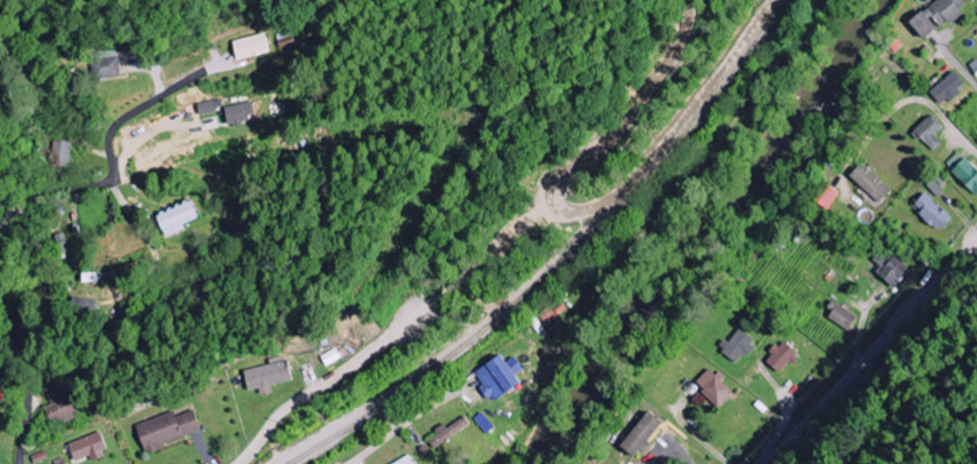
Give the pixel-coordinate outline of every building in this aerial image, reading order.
[(966,0),(940,0),(912,21),(926,40),(970,6),(966,0)] [(279,34),(282,48),(298,45),(295,31),(279,34)] [(273,54),(269,34),(236,40),(240,59),(273,54)] [(92,51),(93,78),(121,76),(120,50),(92,51)] [(943,106),(961,91),(959,89),(966,82),(955,71),(931,92),(943,106)] [(225,109),(223,99),(199,104),(201,114),(225,109)] [(227,106),(231,126),(245,124),(244,122),(253,120),(252,115),(257,114),(255,101),(227,106)] [(942,143),(935,135),(943,127),(932,115),(914,132),(933,152),(942,143)] [(71,167),(72,141),(54,141),(53,166),(71,167)] [(946,165),(976,194),(976,169),(959,151),(946,165)] [(892,189),(864,162),(851,176),(879,203),(892,189)] [(928,185),(938,198),(946,191),(936,179),(928,185)] [(914,209),(943,230),(953,215),(924,194),(914,209)] [(201,219),(196,202),(161,213),(168,237),(188,231),(186,223),(201,219)] [(58,252),(68,252),(67,233),(57,234),(58,252)] [(873,260),(881,267),(876,272),(894,289),(910,271),(891,253),(886,259),(879,253),(873,260)] [(78,315),(98,316),(99,298),(79,297),(78,315)] [(826,317),(848,331),(857,317),(835,302),(826,317)] [(540,314),(548,325),(559,317),(550,306),(540,314)] [(722,351),(741,363),(755,339),(737,328),(722,351)] [(765,360),(781,375),(799,356),(783,341),(765,360)] [(323,356),(329,366),(345,358),(339,348),(323,356)] [(477,372),(485,385),(482,387),(492,403),(508,393),(509,394),(525,384),(519,374),(526,370),(519,357),(510,362),(505,355),(477,372)] [(272,365),(246,370),(250,391),(261,389),(262,394),(275,392),(274,386),(294,382),(289,356),(271,359),(272,365)] [(721,405),(732,390),(721,381),(724,378),(710,367),(696,387),(721,405)] [(53,404),(45,408),(56,429),(82,415),(63,379),(45,389),(53,404)] [(10,395),(0,380),(0,400),(1,401),(10,395)] [(138,425),(148,452),(204,432),(196,410),(177,417),(175,411),(138,425)] [(622,447),(637,459),(650,442),(649,442),(664,423),(650,411),(622,447)] [(487,434),(495,428),(483,413),(475,419),(487,434)] [(472,424),(467,417),(449,428),(446,424),(437,430),(440,436),(432,441),(437,448),(472,424)] [(101,432),(70,445),(78,462),(92,457),(94,462),(110,455),(101,432)] [(50,459),(46,450),(33,456),(36,463),(37,463),(50,459)] [(412,455),(396,463),(417,463),(412,455)]
